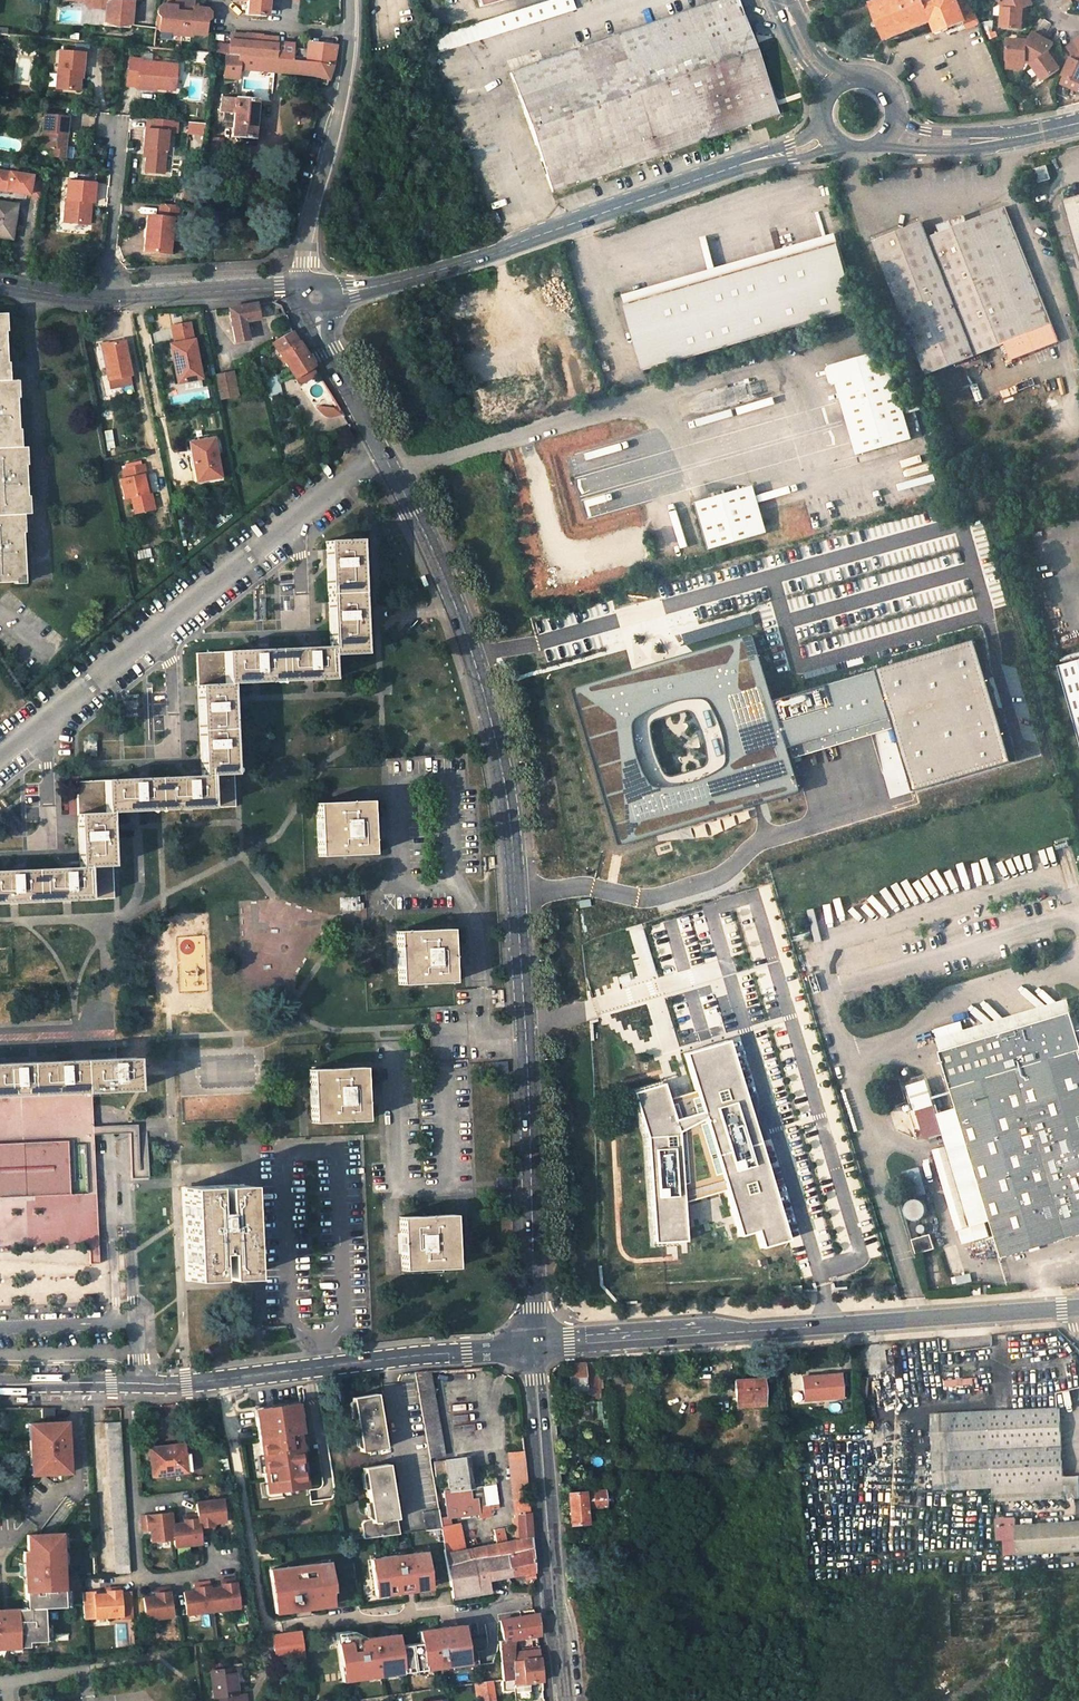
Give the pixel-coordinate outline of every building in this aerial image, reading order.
[(132,0),(83,0),(88,5),(102,7),(103,4),(106,5),(106,7),(105,23),(129,26),(132,0)] [(180,35),(181,34),(184,0),(174,0),(174,7),(160,5),(158,31),(172,32),(171,35),(180,35)] [(190,0),(184,0),(181,34),(180,35),(190,36),(190,34),(203,35),(205,22),(208,19),(208,13),(206,9),(192,8),(193,0),(190,0)] [(245,14),(266,15),(267,0),(246,0),(245,14)] [(423,39),(428,55),(575,9),(572,0),(546,0),(423,39)] [(511,73),(552,191),(777,112),(771,95),(739,6),(737,0),(718,0),(511,73)] [(832,0),(825,0),(828,8),(834,6),(832,0)] [(933,21),(936,30),(956,21),(958,25),(967,21),(958,0),(884,0),(872,5),(887,40),(933,21)] [(1003,22),(1022,24),(1023,5),(1032,1),(1031,0),(1005,0),(1003,1),(1004,4),(1003,22)] [(938,33),(958,25),(956,21),(936,30),(938,33)] [(1007,58),(1027,58),(1030,59),(1044,34),(1034,28),(1028,37),(1007,36),(1007,58)] [(152,45),(155,31),(144,29),(141,43),(152,45)] [(225,54),(254,56),(256,35),(247,34),(247,36),(231,34),(230,46),(214,44),(213,53),(225,54)] [(1033,61),(1042,78),(1060,67),(1049,47),(1054,39),(1044,34),(1030,59),(1033,61)] [(254,56),(292,60),(293,47),(293,44),(277,43),(277,38),(262,37),(262,36),(256,35),(254,56)] [(1075,38),(1068,44),(1074,51),(1065,72),(1078,78),(1078,43),(1075,38)] [(304,43),(304,49),(293,47),(292,60),(322,62),(333,64),(336,45),(308,42),(308,44),(304,43)] [(82,52),(58,50),(55,88),(77,90),(78,77),(79,70),(81,70),(82,52)] [(190,51),(190,59),(198,61),(197,69),(206,70),(208,58),(209,58),(209,52),(190,51)] [(225,54),(223,76),(238,78),(239,69),(314,76),(328,80),(333,64),(322,62),(292,60),(254,56),(225,54)] [(141,59),(130,58),(127,85),(173,90),(176,65),(141,61),(141,59)] [(257,99),(221,96),(220,112),(224,112),(222,126),(232,127),(231,136),(253,138),(257,99)] [(66,117),(43,115),(39,148),(50,149),(50,157),(62,158),(66,117)] [(176,132),(177,121),(148,118),(147,129),(167,131),(176,132)] [(204,136),(205,125),(189,122),(187,133),(204,136)] [(147,129),(145,129),(143,148),(148,148),(147,156),(145,171),(163,173),(167,131),(147,129)] [(1046,165),(1034,168),(1038,181),(1050,178),(1046,165)] [(1031,169),(1025,171),(1029,185),(1036,183),(1031,169)] [(43,178),(0,171),(0,190),(40,197),(43,178)] [(94,183),(66,180),(63,212),(68,212),(67,222),(86,224),(88,208),(86,208),(87,202),(91,202),(94,183)] [(1064,199),(1078,253),(1078,195),(1064,199)] [(0,202),(0,236),(11,238),(17,204),(0,202)] [(177,220),(178,205),(160,202),(159,215),(147,214),(144,250),(169,253),(173,220),(177,220)] [(923,221),(875,240),(928,374),(955,363),(962,360),(1007,343),(1054,324),(1006,206),(929,237),(923,221)] [(494,210),(487,213),(492,224),(499,221),(494,210)] [(837,244),(836,239),(624,301),(625,305),(837,244)] [(837,244),(625,305),(644,371),(856,310),(837,244)] [(227,308),(234,342),(248,339),(244,321),(259,319),(256,303),(227,308)] [(0,313),(0,581),(14,581),(14,579),(23,578),(21,531),(18,532),(18,514),(23,513),(22,495),(25,495),(24,464),(21,464),(20,446),(15,446),(14,429),(17,429),(16,398),(12,398),(12,380),(8,380),(3,380),(2,362),(5,362),(4,331),(0,331),(0,313)] [(290,331),(283,321),(271,327),(278,338),(290,331)] [(192,340),(189,323),(171,326),(174,344),(192,340)] [(1014,359),(1060,341),(1054,324),(1007,343),(1014,359)] [(272,342),(279,354),(298,341),(291,330),(290,331),(278,338),(272,342)] [(130,373),(123,339),(101,343),(104,359),(108,378),(130,373)] [(174,344),(170,344),(177,382),(201,378),(193,340),(192,340),(174,344)] [(298,341),(279,354),(294,377),(313,365),(309,359),(298,341)] [(900,402),(885,351),(828,367),(826,372),(830,385),(833,386),(836,385),(855,455),(910,440),(904,416),(922,411),(918,398),(900,402)] [(267,395),(275,393),(270,373),(268,373),(266,368),(262,369),(267,395)] [(216,375),(221,400),(240,397),(234,371),(216,375)] [(213,438),(190,442),(197,480),(220,477),(213,438)] [(125,477),(120,478),(128,516),(154,510),(150,493),(147,494),(144,481),(142,474),(146,473),(144,464),(123,468),(125,477)] [(748,486),(694,501),(707,548),(761,532),(748,486)] [(698,551),(706,548),(694,511),(686,514),(698,551)] [(952,590),(931,522),(877,538),(884,561),(911,553),(917,575),(890,583),(897,606),(952,590)] [(358,540),(325,541),(330,646),(196,652),(201,775),(75,781),(79,866),(0,870),(0,903),(113,898),(110,812),(212,808),(212,805),(235,804),(230,684),(331,679),(330,655),(363,653),(358,540)] [(1003,632),(729,714),(717,675),(655,693),(655,695),(697,835),(710,879),(745,856),(793,842),(790,829),(1039,753),(1003,632)] [(1060,665),(1078,733),(1078,659),(1060,665)] [(666,683),(662,670),(652,672),(656,686),(666,683)] [(652,696),(694,835),(697,835),(655,695),(652,696)] [(95,740),(84,740),(85,752),(95,752),(95,740)] [(369,800),(316,803),(318,856),(372,853),(369,800)] [(356,897),(337,898),(337,910),(362,909),(362,902),(356,902),(356,897)] [(449,928),(396,931),(399,983),(452,981),(449,928)] [(1071,1010),(1067,997),(936,1037),(940,1050),(1071,1010)] [(940,1050),(957,1107),(991,1219),(1002,1256),(1030,1248),(1031,1251),(1041,1247),(1040,1245),(1078,1233),(1078,1028),(1077,1029),(1071,1010),(940,1050)] [(787,1238),(727,1039),(686,1052),(691,1072),(703,1112),(673,1120),(662,1086),(632,1093),(647,1137),(653,1241),(683,1241),(683,1201),(722,1191),(737,1237),(755,1232),(760,1247),(787,1238)] [(135,1056),(0,1062),(0,1096),(137,1089),(135,1056)] [(362,1066),(309,1069),(311,1122),(364,1119),(362,1066)] [(943,1132),(925,1080),(906,1087),(915,1111),(909,1113),(918,1139),(924,1137),(924,1138),(943,1132)] [(894,1086),(893,1087),(891,1087),(889,1089),(888,1090),(888,1092),(888,1094),(889,1096),(891,1097),(892,1098),(894,1099),(896,1098),(898,1097),(900,1096),(900,1094),(901,1092),(900,1090),(899,1088),(898,1087),(896,1086),(894,1086)] [(894,1099),(892,1098),(895,1105),(902,1103),(900,1096),(898,1097),(896,1098),(894,1099)] [(972,1225),(991,1219),(957,1107),(938,1112),(972,1225)] [(72,1139),(0,1143),(0,1197),(74,1193),(72,1139)] [(908,1195),(927,1191),(921,1167),(903,1171),(908,1195)] [(207,1185),(183,1186),(187,1279),(212,1278),(211,1252),(220,1252),(221,1277),(246,1276),(242,1184),(217,1185),(218,1210),(209,1210),(207,1185)] [(932,1209),(922,1194),(905,1205),(914,1220),(932,1209)] [(452,1214),(399,1216),(402,1269),(455,1267),(452,1214)] [(913,1239),(917,1253),(936,1247),(931,1233),(913,1239)] [(968,1274),(957,1276),(958,1283),(969,1280),(968,1274)] [(981,1293),(981,1285),(967,1286),(967,1294),(981,1293)] [(582,1389),(583,1398),(599,1396),(596,1362),(583,1363),(585,1388),(582,1389)] [(568,1364),(570,1390),(582,1389),(585,1388),(583,1363),(568,1364)] [(444,1454),(430,1370),(414,1371),(429,1456),(444,1454)] [(841,1396),(839,1373),(802,1376),(803,1399),(841,1396)] [(762,1386),(762,1378),(735,1380),(736,1401),(744,1400),(762,1399),(762,1404),(769,1403),(768,1385),(762,1386)] [(377,1392),(352,1397),(361,1451),(386,1446),(377,1392)] [(307,1487),(299,1433),(302,1432),(298,1403),(254,1410),(259,1439),(260,1439),(268,1493),(307,1487)] [(54,1417),(54,1407),(41,1407),(41,1416),(54,1417)] [(1058,1408),(990,1411),(994,1499),(1063,1496),(1058,1408)] [(994,1499),(990,1411),(950,1413),(952,1451),(954,1501),(994,1499)] [(952,1451),(950,1413),(932,1414),(933,1451),(952,1451)] [(68,1463),(66,1421),(32,1422),(33,1439),(29,1439),(30,1464),(35,1464),(36,1473),(62,1472),(62,1463),(68,1463)] [(120,1421),(105,1422),(115,1573),(131,1572),(120,1421)] [(183,1443),(148,1447),(151,1475),(187,1471),(183,1443)] [(465,1456),(446,1460),(435,1462),(437,1478),(448,1477),(449,1489),(444,1490),(446,1502),(459,1500),(459,1502),(477,1499),(478,1498),(471,1498),(469,1488),(465,1456)] [(397,1518),(388,1462),(363,1467),(371,1518),(365,1518),(361,1523),(363,1536),(382,1534),(398,1532),(396,1518),(397,1518)] [(479,1487),(469,1488),(471,1498),(478,1498),(479,1487)] [(603,1491),(568,1493),(570,1523),(587,1522),(586,1507),(604,1506),(603,1491)] [(171,1512),(141,1515),(143,1529),(150,1529),(151,1541),(174,1538),(175,1546),(201,1543),(200,1531),(214,1529),(213,1522),(225,1521),(223,1498),(196,1501),(198,1513),(183,1515),(184,1522),(172,1524),(171,1512)] [(459,1502),(461,1515),(478,1512),(477,1499),(459,1502)] [(428,1529),(441,1527),(439,1513),(438,1508),(423,1511),(426,1529),(428,1529)] [(518,1525),(531,1523),(530,1511),(517,1514),(518,1525)] [(446,1512),(439,1513),(441,1527),(442,1528),(448,1527),(446,1512)] [(1016,1525),(1018,1552),(1078,1549),(1078,1521),(1016,1525)] [(518,1525),(519,1539),(532,1537),(531,1523),(518,1525)] [(457,1533),(456,1526),(448,1527),(442,1528),(443,1536),(457,1533)] [(443,1536),(442,1528),(441,1527),(428,1529),(434,1568),(448,1565),(446,1553),(444,1543),(443,1536)] [(62,1554),(57,1555),(57,1549),(62,1549),(62,1546),(61,1532),(27,1534),(28,1550),(24,1550),(25,1562),(25,1576),(27,1576),(28,1583),(26,1583),(26,1599),(30,1599),(30,1607),(25,1608),(9,1608),(9,1610),(0,1611),(0,1647),(10,1647),(20,1646),(29,1646),(29,1641),(46,1640),(45,1623),(44,1607),(65,1606),(64,1589),(62,1554)] [(411,1577),(406,1541),(404,1541),(402,1532),(398,1532),(382,1534),(384,1545),(382,1545),(388,1580),(411,1577)] [(458,1540),(457,1533),(443,1536),(444,1543),(458,1540)] [(519,1539),(446,1553),(448,1565),(474,1560),(508,1554),(533,1549),(532,1537),(519,1539)] [(345,1539),(335,1541),(337,1553),(347,1551),(345,1539)] [(533,1549),(508,1554),(512,1574),(524,1572),(535,1570),(533,1549)] [(326,1554),(283,1561),(283,1563),(286,1580),(287,1585),(303,1583),(330,1579),(326,1554)] [(508,1554),(474,1560),(479,1593),(490,1591),(488,1579),(512,1574),(508,1554)] [(448,1565),(434,1568),(438,1595),(453,1592),(454,1598),(479,1593),(474,1560),(448,1565)] [(286,1580),(283,1563),(277,1564),(276,1567),(278,1579),(280,1581),(286,1580)] [(526,1580),(535,1577),(535,1570),(524,1572),(526,1580)] [(195,1590),(183,1592),(186,1614),(239,1607),(235,1578),(221,1580),(222,1587),(210,1588),(209,1581),(194,1583),(195,1590)] [(134,1617),(132,1591),(121,1592),(120,1587),(106,1588),(107,1593),(95,1594),(95,1591),(83,1592),(85,1618),(122,1615),(122,1618),(134,1617)] [(155,1595),(143,1597),(146,1619),(172,1616),(169,1587),(154,1588),(155,1595)] [(537,1613),(500,1619),(504,1640),(498,1641),(503,1678),(514,1676),(512,1660),(513,1660),(514,1651),(515,1639),(539,1635),(537,1613)] [(393,1636),(391,1616),(385,1617),(382,1617),(385,1638),(393,1636)] [(344,1636),(350,1680),(370,1677),(369,1668),(372,1668),(373,1677),(384,1675),(379,1639),(355,1642),(354,1635),(344,1636)] [(301,1638),(293,1639),(294,1653),(303,1653),(301,1638)] [(539,1647),(514,1651),(513,1660),(540,1657),(539,1647)] [(516,1700),(531,1699),(529,1682),(542,1680),(540,1657),(513,1660),(512,1660),(514,1676),(514,1682),(516,1700)] [(215,1700),(240,1700),(239,1693),(237,1693),(236,1683),(232,1684),(230,1667),(211,1670),(215,1696),(214,1696),(215,1700)] [(504,1684),(514,1682),(514,1676),(503,1678),(493,1679),(494,1687),(504,1686),(504,1684)] [(493,1679),(475,1682),(478,1700),(496,1700),(494,1687),(493,1679)] [(246,1692),(239,1693),(240,1700),(247,1700),(246,1692)]
